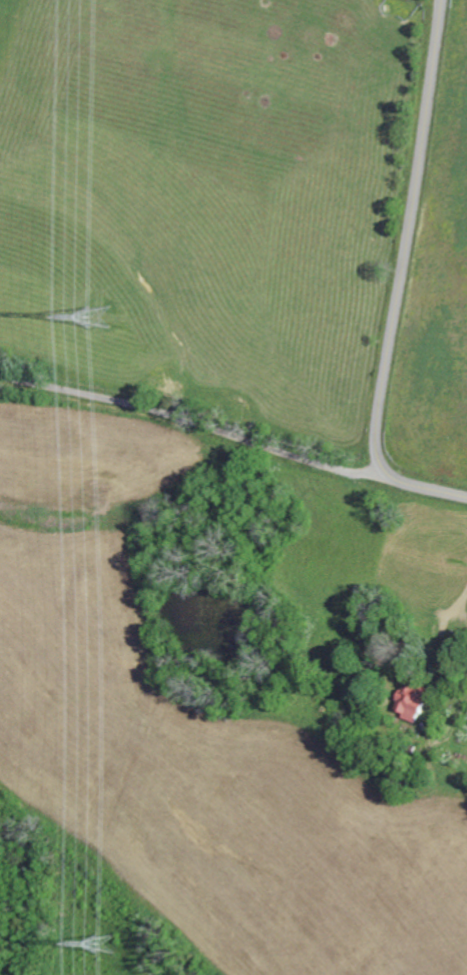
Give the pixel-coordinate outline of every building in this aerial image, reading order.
[(420,725),(432,691),(408,682),(397,711),(407,714),(405,719),(420,725)]
